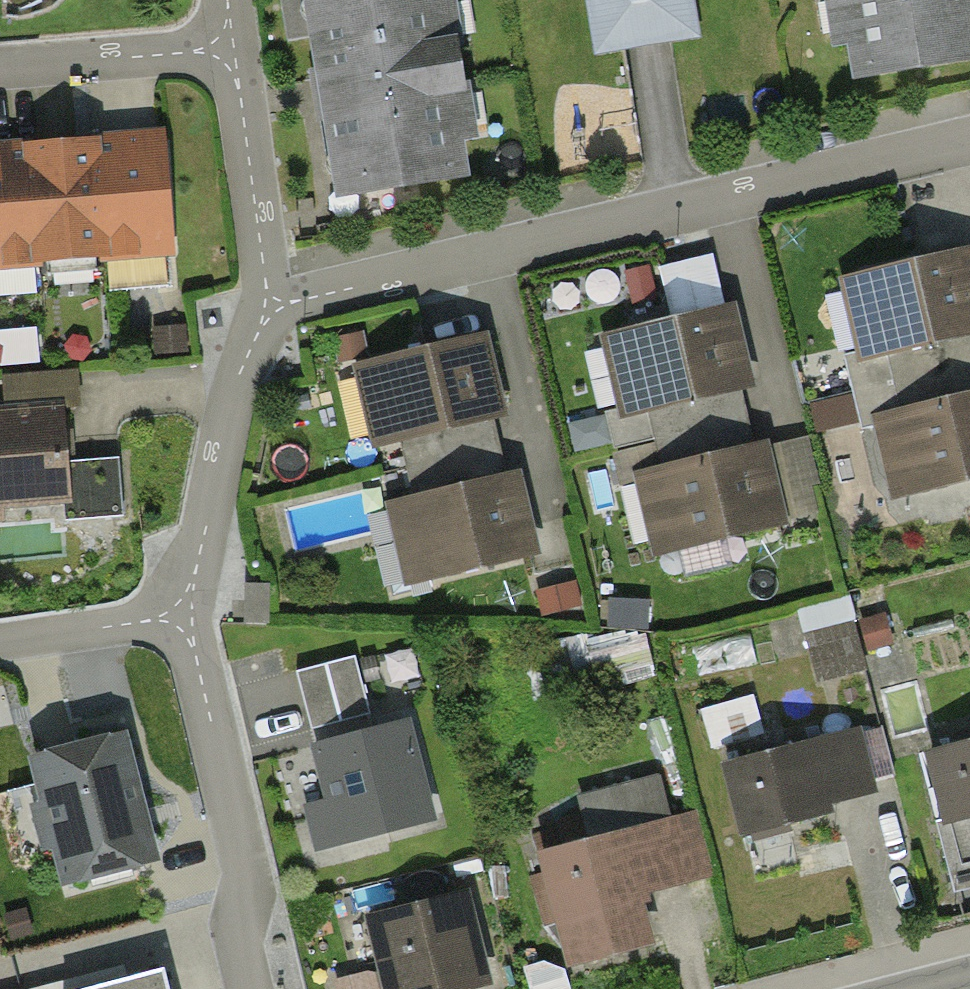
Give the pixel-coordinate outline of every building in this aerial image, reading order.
[(290,36),(318,31),(344,189),(459,170),(446,90),(462,88),(455,43),(438,46),(430,0),(284,0),(290,36)] [(603,46),(691,31),(686,0),(595,0),(603,46)] [(966,0),(851,0),(862,69),(969,51),(969,22),(966,0)] [(159,137),(0,150),(0,260),(168,247),(159,137)] [(965,252),(864,276),(881,347),(847,355),(864,426),(899,417),(917,489),(969,476),(969,355),(964,331),(969,330),(969,272),(965,252)] [(745,384),(728,309),(626,333),(643,406),(609,414),(617,446),(658,437),(666,469),(659,471),(676,546),(779,522),(760,445),(741,449),(726,389),(745,384)] [(497,413),(479,338),(375,362),(393,438),(402,436),(417,498),(409,500),(417,535),(379,544),(391,594),(432,584),(430,575),(530,551),(512,476),(493,480),(478,418),(497,413)] [(73,372),(5,377),(8,412),(0,413),(0,502),(64,497),(66,520),(122,515),(117,459),(64,463),(60,407),(75,406),(73,372)] [(865,667),(853,621),(808,633),(820,679),(865,667)] [(370,713),(353,654),(295,671),(312,730),(370,713)] [(751,737),(744,711),(705,721),(712,747),(751,737)] [(310,805),(321,848),(433,819),(408,721),(316,745),(330,800),(310,805)] [(857,729),(728,764),(747,833),(827,811),(823,795),(871,782),(857,729)] [(148,855),(118,740),(38,761),(68,876),(148,855)] [(932,751),(949,817),(936,820),(953,887),(969,883),(969,741),(932,751)] [(574,846),(523,860),(552,969),(637,945),(624,897),(707,874),(690,815),(655,824),(643,779),(562,800),(574,846)] [(352,923),(368,988),(469,988),(473,988),(450,898),(352,923)] [(164,970),(89,988),(169,988),(164,970)]
